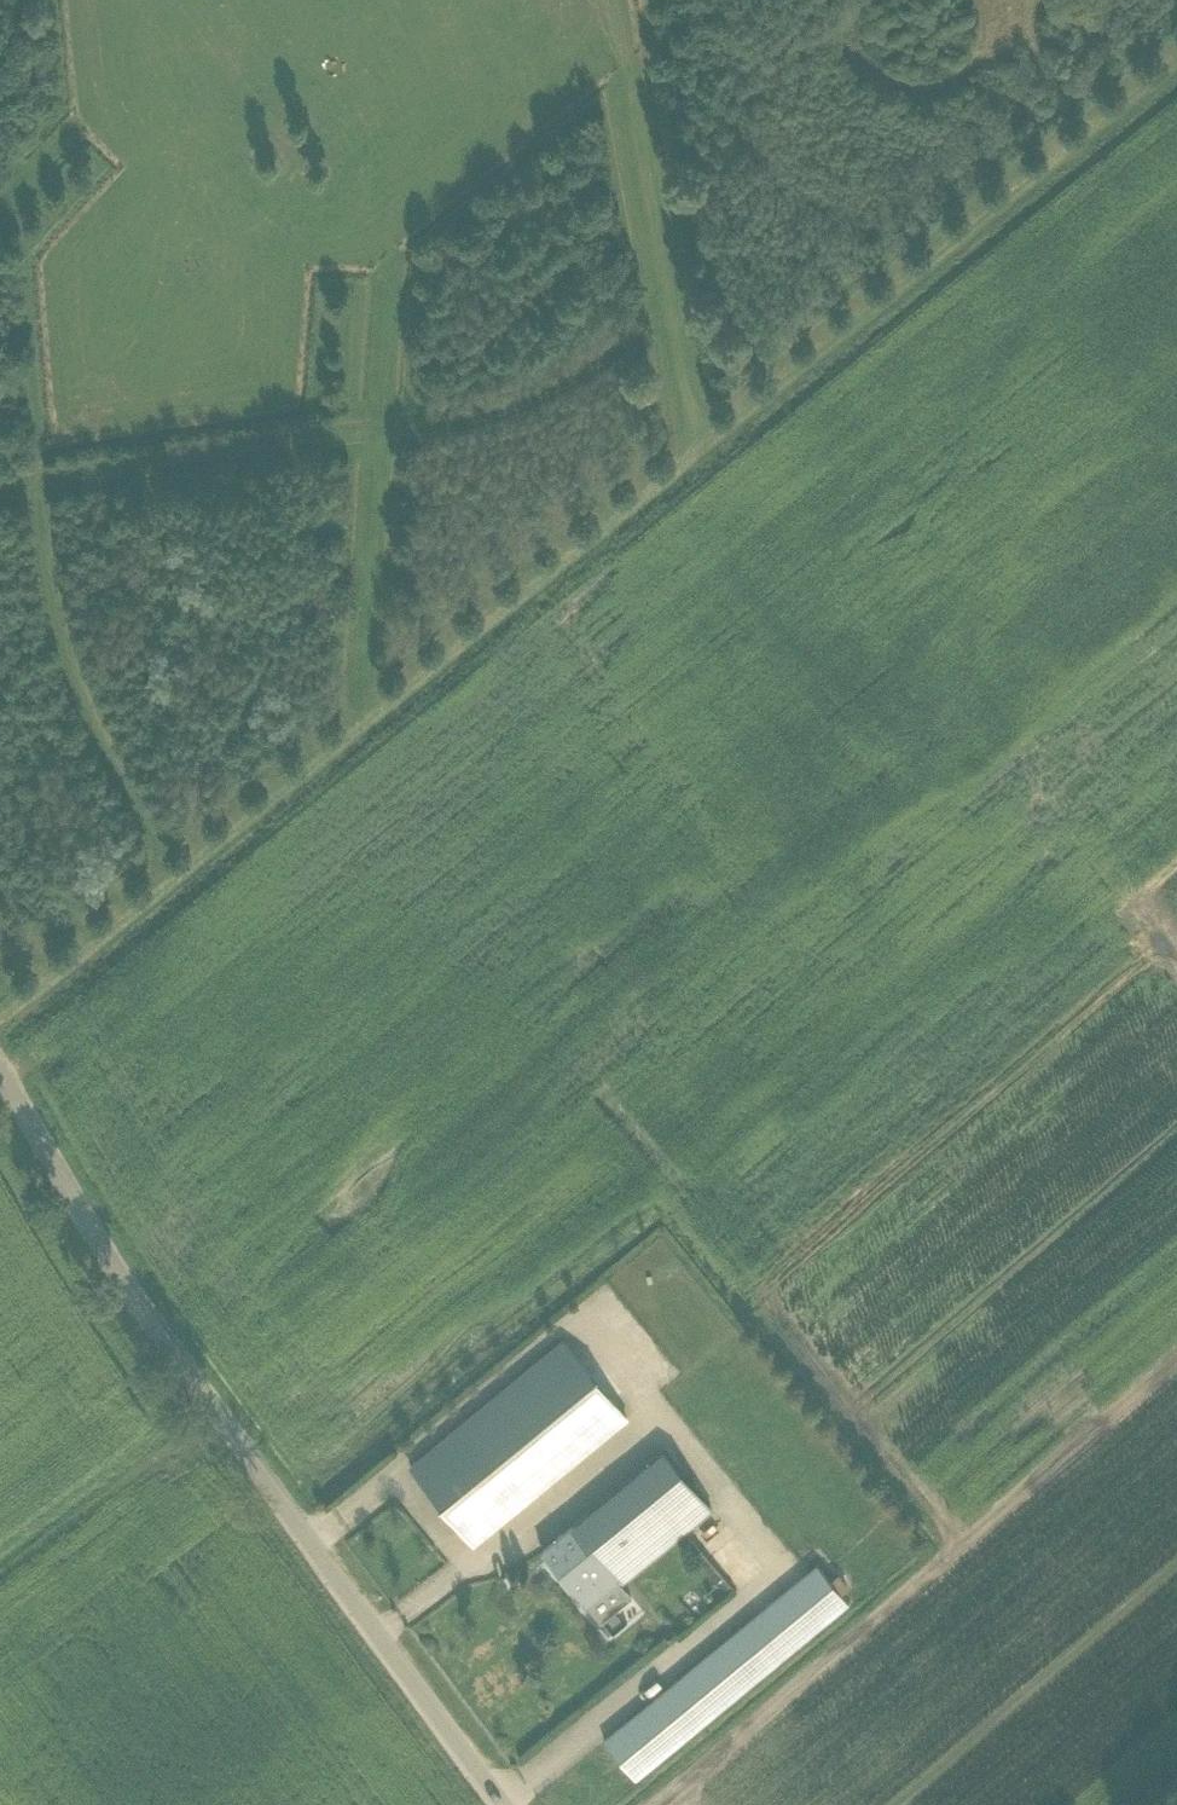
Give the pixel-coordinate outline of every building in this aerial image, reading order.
[(411,1467),(474,1544),(627,1418),(564,1341),(411,1467)] [(542,1550),(589,1608),(713,1506),(665,1449),(542,1550)] [(604,1740),(636,1778),(848,1603),(817,1564),(604,1740)]
